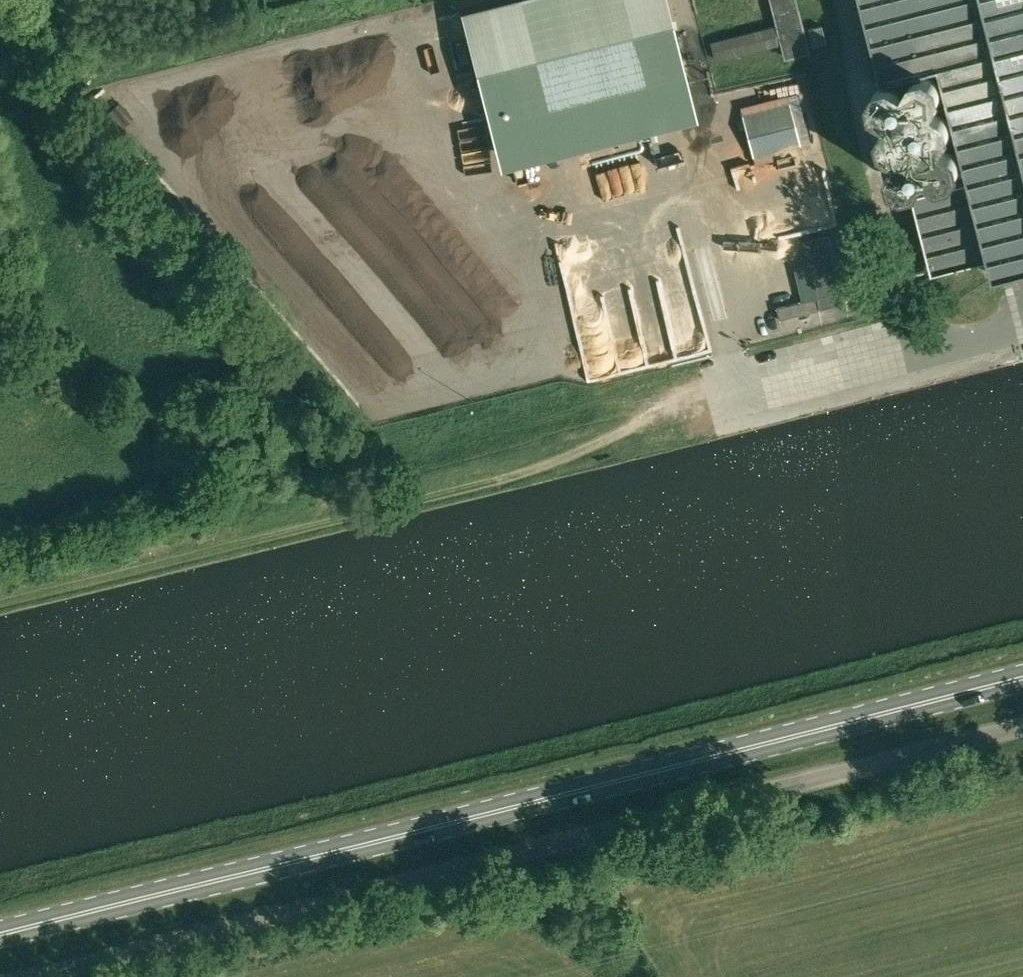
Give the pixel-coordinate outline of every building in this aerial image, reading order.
[(462,12),(477,72),(491,126),(687,76),(673,22),(668,0),(508,0),(462,12)] [(778,25),(712,42),(717,59),(782,42),(786,56),(808,51),(795,0),(772,0),(778,25)] [(885,79),(943,64),(972,179),(914,194),(934,272),(954,267),(960,288),(961,289),(962,291),(964,292),(967,293),(970,292),(972,291),(975,290),(976,288),(977,286),(977,284),(977,283),(972,262),(991,257),(996,277),(1022,270),(1022,0),(865,0),(885,79)] [(324,44),(300,52),(304,63),(327,56),(324,44)] [(272,59),(275,69),(291,65),(289,55),(272,59)] [(399,57),(385,65),(391,76),(406,67),(399,57)] [(482,154),(506,155),(507,140),(483,139),(482,154)] [(899,168),(907,189),(932,179),(924,159),(899,168)] [(515,231),(503,234),(506,247),(518,244),(515,231)] [(846,302),(829,233),(802,239),(819,309),(846,302)] [(764,262),(771,281),(797,271),(789,252),(764,262)] [(815,298),(776,307),(779,320),(818,310),(815,298)]
